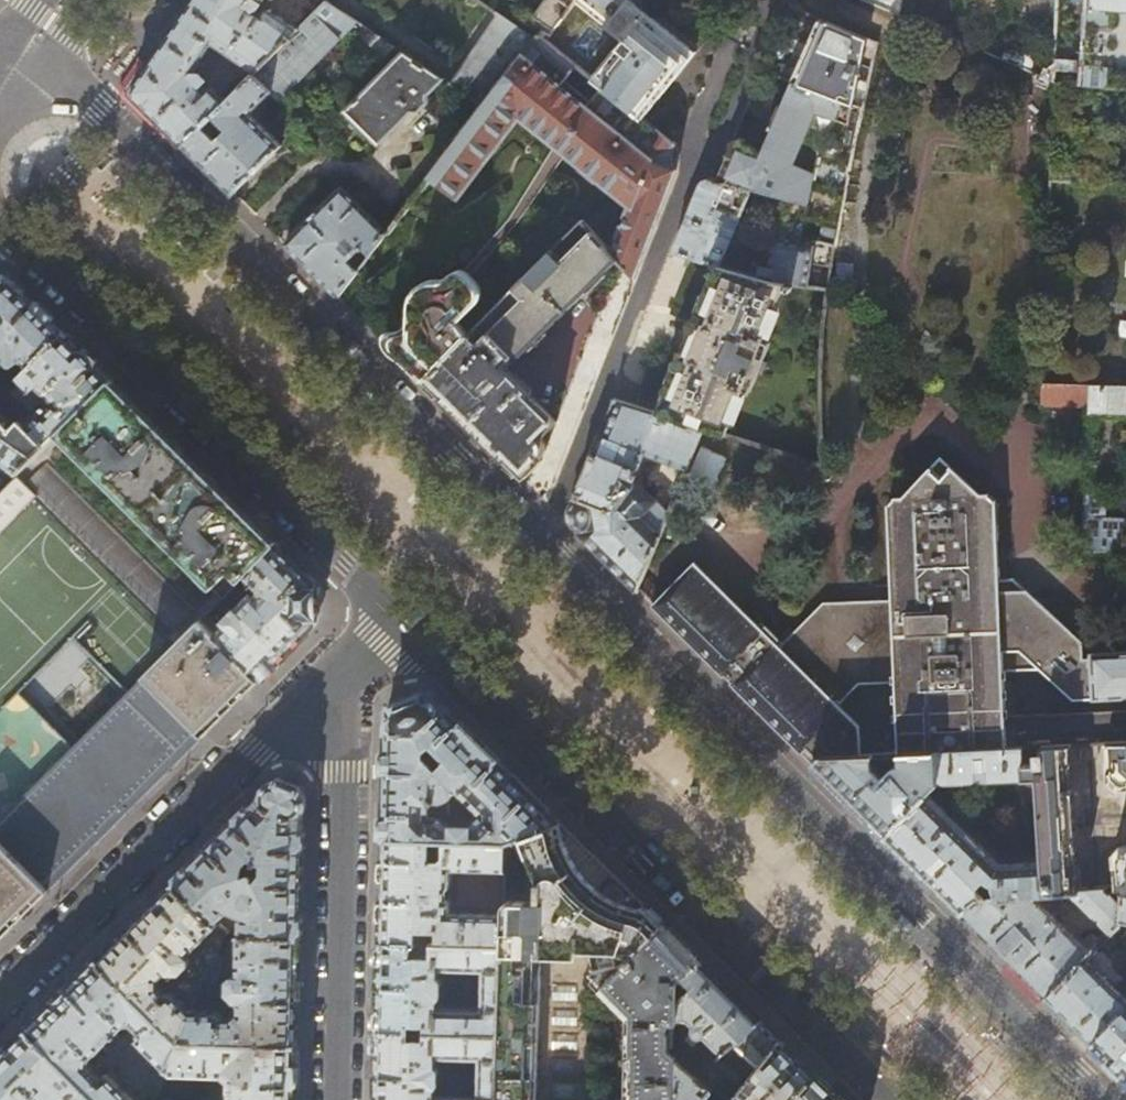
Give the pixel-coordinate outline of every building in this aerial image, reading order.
[(186,13),(151,65),(132,93),(185,145),(228,101),(213,86),(209,90),(202,83),(219,59),(227,65),(233,57),(256,73),(301,28),(270,7),(265,8),(263,12),(255,7),(260,5),(263,0),(264,0),(195,0),(186,13)] [(533,15),(553,30),(575,0),(543,0),(533,15)] [(553,30),(549,35),(541,29),(537,35),(613,95),(643,118),(675,74),(693,50),(637,2),(638,0),(575,0),(553,30)] [(1055,82),(1059,0),(856,0),(1055,82)] [(1055,82),(1125,87),(1125,0),(1059,0),(1055,82)] [(327,2),(301,28),(256,73),(246,83),(237,93),(228,101),(185,145),(208,168),(234,194),(282,145),(298,160),(308,151),(289,132),(281,144),(250,113),(272,92),(280,99),(347,30),(379,62),(394,47),(327,2)] [(484,106),(534,38),(500,15),(451,85),(484,106)] [(798,86),(851,106),(864,40),(826,24),(814,51),(798,86)] [(617,240),(612,253),(618,259),(634,277),(638,267),(666,196),(676,170),(673,165),(671,157),(672,149),(675,144),(657,130),(640,151),(596,116),(613,95),(537,35),(534,38),(484,106),(473,119),(429,178),(457,198),(520,115),(631,204),(617,240)] [(345,112),(379,144),(412,111),(414,113),(418,112),(427,103),(427,98),(426,97),(443,79),(403,53),(345,112)] [(237,93),(246,83),(240,78),(231,87),(237,93)] [(842,214),(849,176),(848,176),(847,176),(860,109),(851,106),(798,86),(791,83),(783,102),(762,154),(733,142),(728,154),(715,182),(749,191),(780,200),(807,207),(808,205),(842,214)] [(429,178),(473,119),(466,115),(435,121),(437,135),(422,138),(424,153),(409,155),(412,170),(397,172),(402,185),(414,198),(429,178)] [(720,266),(749,191),(715,182),(705,179),(698,187),(695,194),(672,253),(718,265),(720,266)] [(307,265),(338,296),(388,232),(344,189),(285,244),(307,265)] [(831,267),(834,246),(801,238),(805,216),(807,207),(780,200),(767,279),(795,284),(816,287),(819,265),(831,267)] [(842,214),(808,205),(807,207),(805,216),(839,225),(842,214)] [(519,357),(618,259),(612,253),(607,248),(593,231),(562,262),(551,252),(512,292),(469,336),(424,381),(458,414),(524,479),(533,471),(542,461),(540,459),(545,454),(546,448),(545,441),(543,437),(542,437),(556,422),(500,366),(514,352),(519,357)] [(767,279),(720,266),(718,265),(658,415),(702,428),(727,435),(745,389),(752,391),(772,342),(765,340),(786,288),(792,291),(795,284),(767,279)] [(424,381),(469,336),(459,321),(475,304),(479,297),(478,288),(473,278),(466,271),(456,273),(447,279),(434,281),(422,284),(412,297),(410,329),(406,334),(395,337),(390,342),(391,347),(407,364),(424,381)] [(6,359),(11,364),(16,364),(22,357),(31,367),(65,333),(51,319),(52,318),(38,305),(37,306),(33,302),(25,293),(25,291),(14,280),(11,279),(7,275),(3,281),(0,281),(0,282),(0,368),(6,359)] [(66,334),(65,333),(31,367),(22,377),(34,388),(37,385),(52,400),(44,409),(42,407),(27,422),(49,443),(58,434),(112,380),(97,365),(85,353),(86,352),(81,346),(67,332),(66,334)] [(160,427),(112,380),(58,434),(223,598),(247,574),(278,544),(241,507),(160,427)] [(1089,386),(1088,412),(1125,413),(1125,387),(1089,386)] [(7,391),(2,396),(22,417),(27,411),(22,405),(22,404),(14,396),(13,396),(7,391)] [(638,591),(702,428),(658,415),(613,400),(608,413),(608,416),(609,419),(612,422),(610,427),(605,438),(601,438),(597,442),(575,498),(578,499),(578,501),(575,503),(571,508),(569,512),(569,518),(571,522),(575,527),(578,530),(583,531),(584,532),(581,535),(597,552),(638,591)] [(16,469),(15,470),(19,473),(49,443),(27,422),(24,418),(15,426),(0,411),(0,458),(16,469)] [(172,767),(218,722),(243,697),(261,678),(202,619),(207,613),(223,598),(58,434),(49,443),(19,473),(0,492),(0,806),(7,813),(2,818),(0,820),(0,939),(69,870),(110,829),(172,767)] [(756,623),(750,629),(686,567),(650,603),(690,643),(736,688),(783,735),(813,765),(823,756),(862,754),(861,727),(839,705),(859,683),(897,682),(900,752),(1007,747),(1003,671),(1062,670),(1097,696),(1125,695),(1125,650),(1115,651),(1116,656),(1106,657),(1105,640),(1014,574),(1005,575),(1004,559),(997,559),(995,496),(989,490),(961,491),(940,473),(921,493),(894,495),(888,500),(893,597),(822,600),(782,641),(778,645),(756,623)] [(1082,550),(1125,549),(1125,518),(1084,516),(1082,550)] [(290,555),(278,544),(247,574),(257,585),(257,590),(255,591),(253,590),(222,620),(224,622),(220,626),(207,613),(202,619),(261,678),(315,624),(315,619),(317,619),(317,611),(316,611),(316,593),(317,593),(317,586),(315,586),(315,580),(300,566),(290,555)] [(756,623),(693,561),(686,567),(750,629),(756,623)] [(782,641),(759,619),(756,623),(778,645),(782,641)] [(388,710),(385,839),(506,841),(560,823),(494,758),(429,693),(388,710)] [(1120,785),(1125,785),(1125,742),(1109,742),(1110,776),(1120,785)] [(1038,773),(1040,800),(1043,860),(1045,893),(1069,891),(1081,890),(1073,748),(1084,748),(1084,754),(1100,754),(1099,743),(1044,746),(1044,752),(1029,752),(1030,761),(1023,761),(1024,774),(1038,773)] [(1007,747),(900,752),(901,763),(896,764),(884,775),(874,765),(874,754),(862,754),(823,756),(813,765),(851,802),(926,877),(962,912),(979,896),(987,896),(978,886),(986,879),(992,885),(997,895),(1032,893),(1045,893),(1043,860),(1000,863),(929,793),(941,782),(1025,777),(1026,800),(1040,800),(1038,773),(1024,774),(1023,761),(1022,747),(1007,747)] [(301,868),(303,790),(292,785),(278,779),(173,883),(216,925),(225,934),(238,935),(299,937),(301,868)] [(564,827),(560,823),(506,841),(505,870),(504,912),(503,944),(501,1032),(499,1099),(592,1099),(592,968),(626,960),(663,924),(658,920),(638,922),(612,913),(588,889),(569,855),(564,827)] [(638,922),(658,920),(628,889),(592,854),(564,827),(569,855),(588,889),(612,913),(638,922)] [(506,841),(385,839),(383,889),(382,942),(417,942),(417,928),(437,929),(437,943),(503,944),(504,912),(449,910),(449,901),(448,898),(445,898),(445,888),(448,887),(450,885),(450,868),(505,870),(506,841)] [(1125,890),(1125,843),(1123,843),(1112,856),(1115,888),(1122,888),(1122,890),(1125,890)] [(216,925),(173,883),(141,916),(98,959),(181,1041),(195,1006),(179,989),(169,990),(164,984),(164,976),(168,972),(183,972),(194,961),(194,956),(189,952),(216,925)] [(1106,889),(1081,890),(1069,891),(1106,928),(1111,934),(1121,926),(1121,921),(1122,904),(1106,889)] [(1081,944),(1032,893),(997,895),(987,896),(979,896),(962,912),(1006,956),(1027,977),(1048,997),(1109,937),(1111,934),(1106,928),(1098,936),(1091,934),(1081,944)] [(663,924),(626,960),(592,968),(592,1099),(679,1099),(679,1060),(679,1020),(679,981),(702,963),(681,942),(663,924)] [(298,991),(299,937),(238,935),(237,973),(231,973),(227,977),(227,991),(237,1001),(237,1009),(232,1013),(224,1013),(217,1006),(195,1006),(181,1041),(296,1044),(298,991)] [(1109,937),(1048,997),(1094,1043),(1125,1010),(1125,998),(1113,986),(1121,978),(1117,973),(1125,964),(1125,954),(1109,937)] [(503,944),(437,943),(417,942),(382,942),(381,986),(380,1030),(501,1032),(503,944)] [(206,980),(217,954),(208,950),(197,976),(206,980)] [(225,957),(217,954),(206,980),(214,983),(225,957)] [(28,1029),(99,1099),(139,1099),(110,1071),(105,1076),(93,1064),(90,1054),(122,1021),(130,1019),(139,1028),(137,1030),(137,1038),(163,1063),(160,1068),(158,1066),(152,1078),(153,1079),(149,1090),(157,1097),(168,1070),(181,1041),(98,959),(66,991),(28,1029)] [(730,991),(702,963),(679,981),(679,1020),(687,1019),(695,1027),(695,1031),(689,1037),(696,1043),(702,1036),(705,1036),(750,1078),(760,1066),(737,1043),(749,1034),(760,1021),(730,991)] [(1094,1043),(1116,1065),(1125,1075),(1125,1010),(1094,1043)] [(769,1030),(760,1021),(749,1034),(737,1043),(760,1066),(780,1041),(769,1030)] [(43,1090),(53,1099),(99,1099),(28,1029),(5,1052),(0,1057),(0,1099),(31,1099),(43,1090)] [(501,1032),(380,1030),(379,1069),(378,1099),(499,1099),(501,1032)] [(295,1095),(296,1044),(181,1041),(168,1070),(172,1073),(221,1074),(229,1078),(229,1099),(295,1099),(295,1095)] [(780,1041),(760,1066),(750,1078),(739,1092),(738,1093),(747,1099),(840,1099),(824,1084),(780,1041)] [(679,1060),(679,1099),(706,1099),(715,1088),(679,1060)] [(715,1088),(730,1099),(732,1099),(738,1093),(739,1092),(723,1079),(715,1088)]
